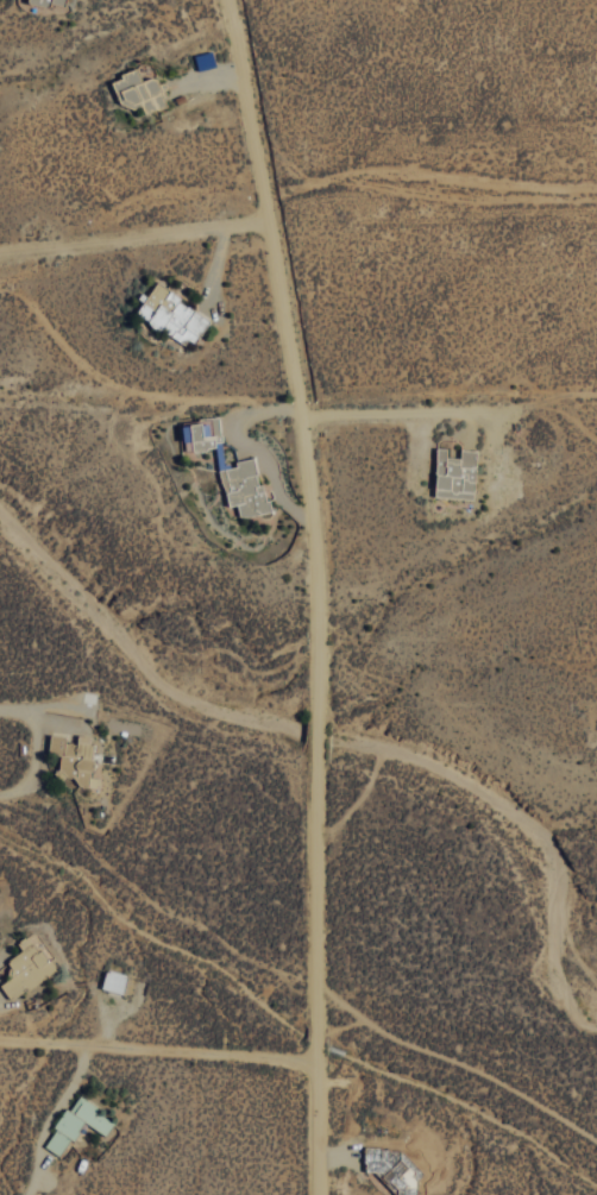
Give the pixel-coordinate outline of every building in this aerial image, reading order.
[(136,313),(189,348),(209,317),(156,282),(136,313)] [(184,450),(221,448),(220,417),(198,418),(199,425),(183,425),(184,450)] [(476,450),(460,450),(460,458),(446,457),(447,448),(437,448),(435,497),(475,499),(476,450)] [(266,513),(257,457),(235,461),(236,467),(220,469),(227,507),(237,505),(239,517),(266,513)] [(92,735),(77,734),(77,744),(65,743),(66,735),(50,734),(48,752),(59,753),(57,779),(89,782),(92,735)] [(59,967),(34,930),(17,941),(22,949),(4,962),(13,975),(0,984),(10,1000),(59,967)] [(102,988),(123,992),(127,973),(106,968),(102,988)] [(44,1146),(61,1156),(82,1120),(106,1134),(113,1121),(96,1110),(99,1105),(76,1092),(44,1146)]
